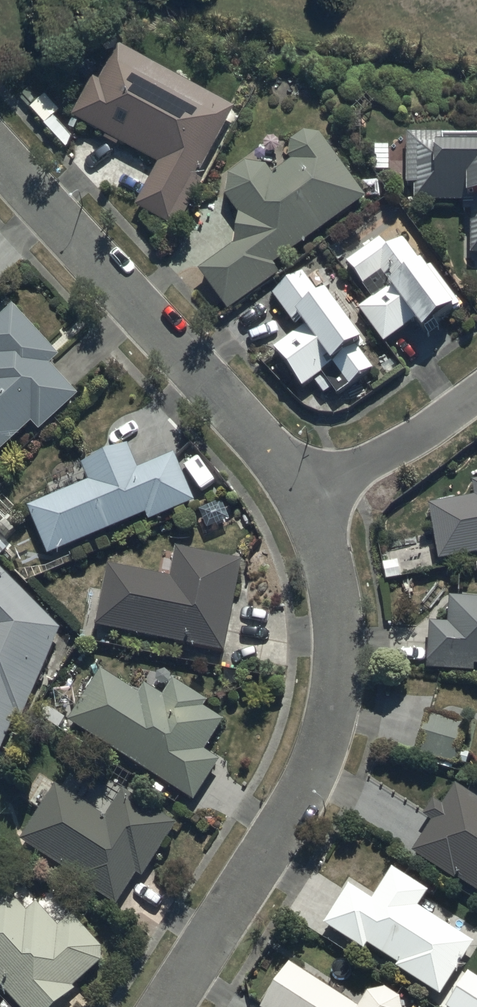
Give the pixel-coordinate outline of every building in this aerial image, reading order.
[(157,162),(134,204),(178,228),(204,180),(196,176),(236,104),(120,40),(98,79),(94,76),(72,116),(157,162)] [(237,241),(200,268),(230,307),(280,269),(276,264),(367,196),(319,133),(305,131),(292,139),(292,159),(272,172),(267,164),(248,160),(230,172),(226,195),(241,212),(237,241)] [(409,185),(416,185),(416,201),(464,201),(464,209),(471,209),(471,251),(476,251),(476,133),(409,133),(409,185)] [(349,260),(375,295),(359,309),(384,342),(418,317),(426,327),(460,301),(427,257),(421,261),(404,238),(390,248),(381,236),(349,260)] [(363,336),(328,288),(325,290),(316,278),(312,281),(303,270),(274,292),(301,327),(275,346),(304,384),(314,377),(325,392),(334,385),(340,392),(374,366),(358,346),(366,341),(363,336)] [(13,303),(0,315),(0,449),(32,420),(40,429),(78,393),(50,363),(59,355),(13,303)] [(88,479),(28,505),(49,553),(146,511),(150,520),(195,500),(174,452),(138,467),(127,441),(81,461),(88,479)] [(440,558),(476,552),(476,495),(431,503),(440,558)] [(108,562),(95,624),(224,651),(244,558),(177,544),(170,575),(108,562)] [(19,585),(0,565),(0,751),(17,712),(23,714),(60,628),(19,585)] [(429,666),(475,669),(475,663),(476,663),(476,596),(450,594),(448,620),(432,619),(429,666)] [(101,668),(69,718),(195,800),(221,759),(205,749),(224,719),(204,706),(208,699),(175,678),(165,694),(146,682),(139,692),(101,668)] [(430,711),(415,752),(455,766),(470,725),(430,711)] [(176,823),(123,789),(105,816),(55,784),(20,838),(77,875),(76,877),(117,904),(138,872),(142,875),(176,823)] [(413,850),(476,890),(476,798),(456,785),(445,803),(436,798),(426,814),(433,819),(413,850)] [(474,941),(449,925),(453,918),(438,908),(433,915),(419,907),(430,889),(393,867),(374,897),(349,882),(324,923),(365,948),(368,943),(398,962),(396,965),(441,994),(474,941)] [(0,897),(0,983),(23,1006),(55,1006),(75,988),(73,986),(101,959),(103,946),(72,912),(58,925),(37,901),(27,910),(9,890),(0,897)] [(260,1006),(261,1006),(403,1006),(401,996),(385,986),(367,991),(358,1005),(290,961),(260,1006)]
